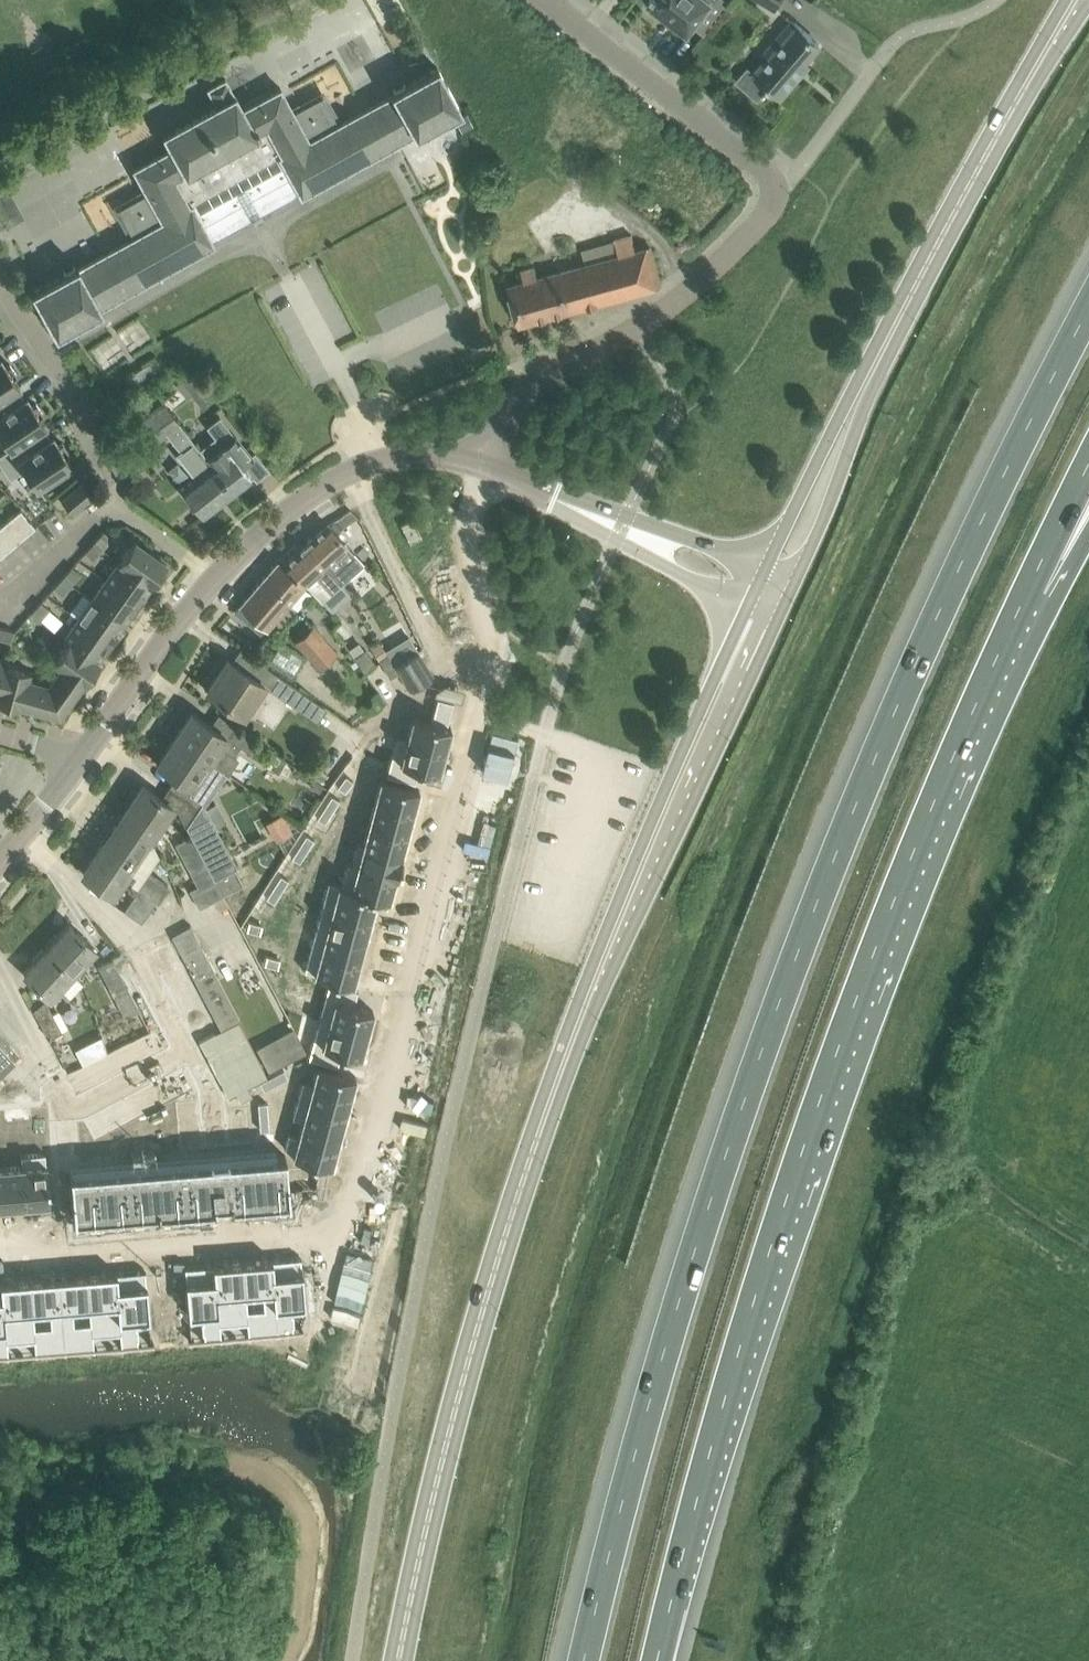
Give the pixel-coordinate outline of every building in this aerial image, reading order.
[(665,18),(667,16),(688,31),(694,23),(705,32),(730,3),(726,0),(647,0),(645,3),(665,18)] [(775,9),(781,0),(760,0),(775,9)] [(775,37),(766,49),(771,54),(755,73),(781,95),(808,63),(805,60),(820,43),(791,18),(775,37)] [(461,109),(437,66),(392,91),(393,93),(338,123),(322,94),(293,110),(281,87),(273,91),(271,87),(241,103),(236,94),(234,94),(225,78),(208,87),(217,104),(163,134),(171,147),(133,168),(146,191),(117,207),(133,236),(78,266),(78,265),(32,290),(56,333),(101,308),(100,306),(214,243),(212,240),(252,218),(249,213),(257,209),(259,213),(299,192),(301,195),(415,132),(416,134),(461,109)] [(650,246),(636,250),(632,234),(615,238),(614,239),(614,240),(618,255),(586,264),(537,277),(534,266),(520,270),(523,281),(509,285),(514,302),(520,324),(661,285),(650,246)] [(17,387),(20,385),(14,376),(17,374),(10,363),(6,366),(1,357),(0,357),(0,399),(17,387)] [(153,360),(127,377),(135,389),(161,372),(153,360)] [(194,371),(182,381),(201,405),(214,396),(194,371)] [(10,448),(43,427),(46,424),(40,416),(44,413),(36,402),(33,405),(27,396),(24,398),(17,387),(0,399),(0,433),(10,448)] [(137,458),(155,444),(180,425),(163,403),(120,435),(137,458)] [(200,451),(234,492),(252,477),(241,464),(252,455),(220,415),(219,416),(220,417),(210,426),(218,436),(201,449),(200,448),(199,448),(201,450),(200,451)] [(180,425),(167,435),(180,451),(177,454),(195,476),(181,488),(203,516),(234,492),(200,451),(201,450),(199,448),(193,441),(180,425)] [(59,444),(53,435),(50,437),(43,427),(10,448),(0,455),(0,464),(10,478),(24,469),(37,487),(72,464),(66,455),(70,452),(63,441),(59,444)] [(72,512),(95,493),(84,480),(61,499),(72,512)] [(36,525),(20,508),(0,526),(0,555),(36,525)] [(339,533),(359,523),(352,510),(333,520),(339,533)] [(410,542),(421,536),(412,517),(401,523),(410,542)] [(305,544),(342,583),(353,573),(364,563),(347,545),(328,524),(327,524),(305,544)] [(112,538),(104,530),(85,551),(93,559),(112,538)] [(119,560),(152,584),(166,563),(134,540),(119,560)] [(305,544),(283,564),(304,583),(321,602),(332,613),(352,593),(342,583),(305,544)] [(104,579),(138,603),(152,584),(119,560),(117,559),(104,579)] [(239,604),(266,626),(302,584),(304,583),(283,564),(278,560),(239,604)] [(73,565),(54,587),(62,594),(81,573),(73,565)] [(90,598),(124,622),(138,603),(104,579),(90,598)] [(76,617),(110,641),(124,622),(90,598),(76,617)] [(41,601),(31,612),(40,619),(50,608),(41,601)] [(68,641),(99,663),(100,661),(97,660),(110,641),(76,617),(62,637),(68,641)] [(362,651),(341,621),(333,626),(365,673),(377,665),(366,648),(362,651)] [(311,661),(331,644),(314,624),(294,641),(311,661)] [(14,631),(14,630),(0,626),(0,627),(0,638),(11,641),(14,631)] [(52,662),(59,666),(75,678),(76,676),(83,681),(85,682),(99,663),(68,641),(52,662)] [(372,648),(380,661),(389,656),(386,652),(380,643),(372,648)] [(408,690),(433,675),(417,649),(412,652),(394,663),(398,672),(408,690)] [(207,690),(225,702),(245,715),(265,685),(293,704),(303,689),(247,652),(239,665),(228,658),(207,690)] [(7,663),(9,656),(0,654),(0,687),(7,663)] [(398,672),(394,663),(389,656),(380,661),(389,677),(398,672)] [(0,687),(0,700),(19,705),(20,703),(22,695),(24,696),(29,676),(31,669),(7,663),(0,687)] [(76,676),(75,678),(59,666),(47,682),(29,676),(24,696),(22,695),(20,703),(48,711),(48,712),(60,715),(67,706),(66,705),(83,681),(76,676)] [(397,735),(396,735),(443,748),(445,749),(451,726),(447,725),(453,701),(437,696),(431,721),(413,715),(407,737),(397,735)] [(192,712),(175,737),(224,770),(227,773),(228,774),(239,758),(235,755),(241,746),(249,734),(230,721),(219,713),(218,714),(224,718),(217,728),(192,712)] [(396,735),(386,774),(415,781),(419,766),(439,771),(445,749),(396,735)] [(227,773),(224,770),(175,737),(158,762),(182,779),(175,790),(199,807),(187,825),(191,836),(192,837),(197,847),(214,879),(234,868),(237,866),(205,805),(227,773)] [(346,775),(338,786),(345,791),(353,780),(346,775)] [(381,777),(374,800),(413,810),(419,787),(381,777)] [(143,785),(123,814),(154,834),(173,806),(178,809),(187,825),(199,807),(175,790),(167,801),(143,785)] [(332,795),(325,806),(332,811),(339,799),(332,795)] [(374,800),(369,822),(408,831),(413,810),(374,800)] [(325,806),(318,817),(325,822),(332,811),(325,806)] [(151,839),(154,834),(123,814),(104,842),(134,863),(140,872),(137,875),(141,877),(138,883),(157,895),(159,899),(168,884),(147,870),(156,856),(159,850),(154,843),(155,842),(151,839)] [(358,841),(358,842),(403,854),(403,853),(402,853),(405,841),(408,831),(369,822),(367,826),(363,842),(358,841)] [(306,834),(299,845),(307,850),(314,839),(306,834)] [(197,847),(192,837),(191,836),(175,844),(197,885),(190,889),(192,894),(199,907),(222,895),(214,879),(197,847)] [(113,893),(121,882),(130,887),(128,889),(136,895),(126,910),(143,922),(159,899),(157,895),(138,883),(141,877),(137,875),(140,872),(134,863),(104,842),(83,873),(113,893)] [(347,861),(347,862),(397,876),(403,854),(358,842),(352,863),(347,861)] [(299,845),(292,857),(299,861),(307,850),(299,845)] [(328,880),(328,881),(389,897),(395,877),(397,877),(397,876),(347,862),(341,884),(328,880)] [(234,868),(214,879),(222,895),(243,884),(234,868)] [(281,874),(274,886),(281,890),(288,879),(281,874)] [(328,881),(322,903),(371,916),(377,895),(389,898),(389,897),(328,881)] [(274,886),(266,897),(274,902),(281,890),(274,886)] [(322,903),(316,925),(365,938),(369,925),(371,916),(322,903)] [(249,921),(247,929),(260,933),(262,924),(249,921)] [(55,934),(46,944),(48,946),(46,948),(73,973),(96,949),(85,939),(69,924),(58,936),(55,934)] [(221,1029),(225,1027),(225,1026),(239,1019),(190,925),(172,934),(221,1029)] [(316,925),(311,946),(359,959),(365,938),(316,925)] [(311,946),(304,969),(353,982),(357,968),(359,959),(311,946)] [(35,960),(24,972),(51,997),(59,988),(70,998),(83,983),(73,973),(46,948),(44,950),(42,948),(33,957),(35,960)] [(267,955),(265,964),(278,967),(280,959),(267,955)] [(124,1016),(129,1014),(139,1009),(138,1006),(122,977),(112,958),(98,965),(124,1016)] [(329,981),(318,1019),(367,1031),(373,1009),(353,1004),(357,989),(329,981)] [(34,1009),(50,1038),(61,1032),(46,1003),(34,1009)] [(318,1019),(308,1056),(338,1064),(341,1049),(361,1055),(367,1031),(318,1019)] [(244,1031),(238,1020),(230,1024),(236,1036),(244,1031)] [(236,1036),(230,1024),(223,1028),(229,1040),(236,1036)] [(267,1068),(306,1052),(296,1027),(257,1042),(267,1068)] [(216,1032),(215,1032),(221,1044),(229,1040),(223,1028),(216,1032)] [(15,1060),(14,1059),(19,1054),(0,1032),(0,1074),(15,1060)] [(221,1044),(215,1032),(207,1036),(213,1048),(221,1044)] [(213,1048),(207,1036),(199,1041),(205,1052),(213,1048)] [(253,1048),(249,1040),(247,1036),(239,1041),(245,1052),(253,1048)] [(245,1052),(239,1041),(231,1045),(237,1057),(245,1052)] [(237,1057),(231,1045),(223,1049),(230,1061),(237,1057)] [(253,1048),(245,1052),(251,1064),(259,1060),(253,1048)] [(230,1061),(223,1049),(216,1053),(222,1065),(230,1061)] [(251,1064),(245,1052),(237,1057),(243,1068),(251,1064)] [(222,1065),(216,1053),(208,1057),(214,1069),(222,1065)] [(243,1068),(237,1057),(230,1061),(236,1072),(243,1068)] [(236,1072),(230,1061),(222,1065),(228,1076),(236,1072)] [(302,1079),(302,1080),(350,1093),(355,1075),(317,1064),(312,1082),(302,1079)] [(228,1076),(222,1065),(214,1069),(220,1081),(228,1076)] [(267,1076),(261,1065),(254,1069),(260,1080),(267,1076)] [(260,1080),(254,1069),(246,1073),(252,1085),(260,1080)] [(283,1069),(272,1075),(276,1083),(288,1076),(283,1069)] [(252,1085),(246,1073),(238,1077),(244,1089),(248,1087),(252,1085)] [(272,1075),(260,1081),(264,1089),(276,1083),(272,1075)] [(244,1089),(238,1077),(230,1081),(237,1093),(244,1089)] [(302,1080),(297,1098),(346,1111),(350,1093),(302,1080)] [(237,1093),(230,1081),(223,1086),(229,1097),(236,1093),(237,1093)] [(252,1095),(248,1087),(244,1089),(237,1093),(236,1093),(241,1101),(252,1095)] [(297,1098),(293,1115),(341,1128),(346,1111),(297,1098)] [(267,1102),(258,1103),(259,1116),(268,1115),(267,1102)] [(31,1108),(18,1109),(19,1118),(32,1117),(31,1108)] [(18,1109),(5,1110),(5,1119),(19,1118),(18,1109)] [(268,1115),(259,1116),(260,1129),(269,1128),(268,1115)] [(288,1131),(288,1132),(336,1146),(341,1128),(293,1115),(292,1116),(303,1119),(299,1134),(288,1131)] [(288,1132),(285,1146),(293,1154),(331,1164),(336,1146),(288,1132)] [(274,1133),(261,1134),(261,1143),(275,1142),(274,1133)] [(45,1152),(21,1154),(25,1204),(49,1202),(45,1152)] [(286,1153),(255,1155),(259,1205),(289,1203),(286,1153)] [(21,1165),(4,1166),(8,1205),(25,1204),(21,1154),(20,1154),(21,1165)] [(255,1155),(224,1158),(228,1208),(259,1205),(255,1155)] [(224,1158),(193,1161),(197,1210),(228,1208),(224,1158)] [(193,1161),(162,1163),(166,1213),(197,1210),(193,1161)] [(162,1163),(131,1166),(135,1215),(166,1213),(162,1163)] [(131,1166),(100,1169),(105,1218),(135,1215),(131,1166)] [(100,1169),(70,1171),(74,1221),(105,1218),(100,1169)] [(375,1225),(366,1222),(362,1238),(370,1241),(375,1225)] [(273,1259),(271,1259),(277,1333),(279,1333),(278,1331),(303,1329),(303,1328),(301,1328),(305,1312),(301,1257),(273,1259)] [(271,1259),(243,1261),(249,1335),(250,1335),(250,1334),(276,1331),(276,1333),(277,1333),(271,1259)] [(243,1261),(214,1263),(220,1337),(221,1337),(221,1336),(248,1334),(248,1335),(249,1335),(243,1261)] [(213,1264),(186,1266),(189,1315),(190,1331),(191,1337),(188,1337),(188,1339),(219,1336),(219,1338),(220,1337),(214,1263),(213,1264)] [(117,1272),(115,1272),(122,1346),(123,1346),(123,1344),(154,1342),(154,1340),(151,1340),(145,1269),(117,1272)] [(115,1272),(87,1274),(93,1348),(94,1348),(94,1347),(120,1344),(120,1346),(122,1346),(115,1272)] [(87,1274),(58,1276),(65,1350),(66,1350),(66,1349),(92,1347),(92,1348),(93,1348),(87,1274)] [(58,1276),(30,1279),(36,1353),(37,1353),(37,1351),(63,1349),(63,1350),(65,1350),(58,1276)] [(30,1279),(2,1281),(7,1355),(9,1355),(8,1354),(35,1351),(35,1353),(36,1353),(30,1279)]
